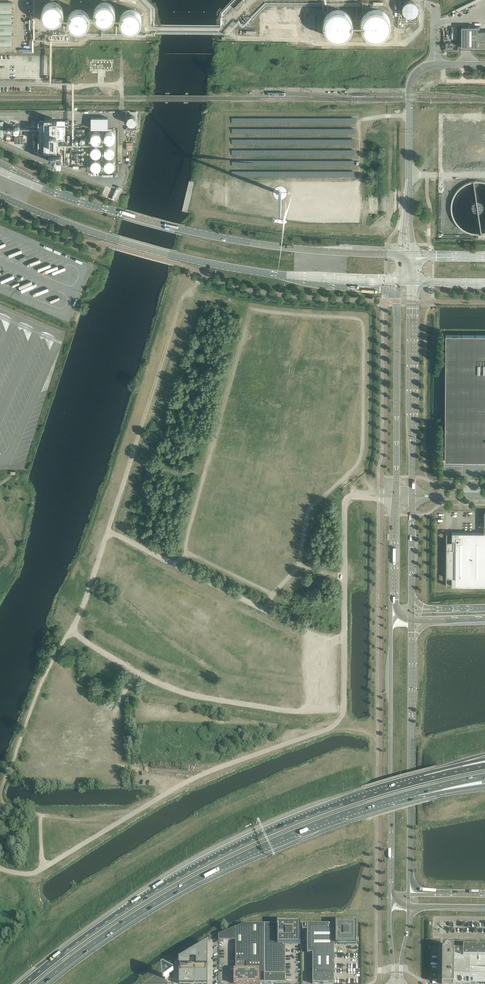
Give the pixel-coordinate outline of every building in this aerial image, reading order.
[(234,7),(236,9),(244,1),(243,0),(242,0),(234,7)] [(401,12),(415,17),(420,4),(410,0),(406,0),(401,12)] [(480,0),(474,0),(457,9),(458,11),(480,0)] [(12,45),(12,2),(0,2),(0,45),(12,45)] [(44,20),(48,23),(52,24),(56,24),(59,22),(62,19),(63,15),(63,11),(61,7),(58,5),(55,3),(51,3),(47,4),(44,7),(42,11),(42,16),(44,20)] [(97,20),(101,23),(104,24),(108,24),(112,22),(115,19),(116,15),(116,11),(114,8),(111,5),(108,3),(104,3),(100,4),(97,7),(95,12),(95,16),(97,20)] [(123,27),(127,30),(131,31),(135,31),(138,29),(141,26),(142,22),(142,18),(140,15),(137,12),(134,11),(130,10),(126,12),(123,15),(121,19),(121,23),(123,27)] [(326,11),(327,37),(352,36),(351,10),(326,11)] [(386,37),(390,25),(390,13),(379,10),(366,10),(362,20),(362,33),(374,38),(386,37)] [(71,28),(75,30),(79,32),(83,31),(86,29),(89,26),(90,22),(90,18),(88,15),(86,12),(82,11),(78,11),(75,12),(71,15),(69,19),(69,24),(71,28)] [(264,11),(265,23),(289,22),(289,11),(264,11)] [(315,12),(303,12),(303,36),(315,36),(315,12)] [(136,122),(137,119),(136,118),(135,116),(133,115),(131,115),(129,116),(128,117),(127,120),(127,122),(129,124),(131,125),(133,125),(135,124),(136,122)] [(65,140),(65,121),(52,121),(52,118),(45,118),(45,121),(38,121),(38,151),(57,152),(57,140),(65,140)] [(108,118),(91,118),(91,128),(108,128),(108,118)] [(92,141),(94,142),(96,142),(99,142),(100,140),(101,138),(101,136),(100,134),(98,132),(96,132),(94,133),(92,134),(91,136),(91,139),(92,141)] [(106,141),(108,142),(110,142),(112,142),(114,140),(115,138),(115,136),(114,134),(112,133),(110,132),(108,132),(106,134),(104,136),(105,139),(106,141)] [(93,155),(95,156),(96,156),(98,156),(100,155),(101,153),(102,151),(101,149),(100,147),(98,146),(96,145),(94,146),(92,147),(91,149),(91,151),(91,153),(93,155)] [(106,155),(108,156),(110,156),(112,155),(114,154),(115,152),(115,149),(114,147),(112,146),(110,145),(107,146),(105,148),(104,150),(105,153),(106,155)] [(92,168),(95,170),(97,169),(99,168),(101,166),(101,164),(101,162),(99,160),(97,159),(95,159),(93,160),(91,161),(90,164),(91,166),(92,168)] [(107,169),(110,170),(112,169),(113,168),(114,166),(115,164),(114,162),(113,160),(111,159),(109,159),(106,160),(105,162),(104,165),(105,167),(107,169)] [(446,335),(445,461),(484,461),(484,335),(446,335)] [(452,533),(452,541),(451,541),(451,540),(448,540),(448,541),(447,541),(447,533),(447,536),(446,541),(446,578),(446,586),(447,586),(447,585),(452,586),(484,586),(484,533),(452,533)] [(285,983),(285,952),(285,945),(300,945),(300,922),(277,922),(277,924),(264,924),(264,983),(285,983)] [(357,944),(357,922),(336,922),(336,924),(336,944),(345,944),(345,945),(346,945),(347,945),(347,944),(357,944)] [(264,983),(264,924),(244,924),(219,935),(219,940),(236,941),(236,969),(234,969),(234,983),(236,983),(264,983)] [(334,974),(334,945),(334,944),(336,944),(336,924),(307,924),(307,942),(307,947),(307,953),(313,953),(313,964),(313,968),(313,974),(334,974)] [(179,965),(179,966),(190,966),(208,966),(208,953),(208,954),(208,953),(208,942),(194,950),(194,951),(188,954),(188,953),(178,959),(178,964),(179,964),(179,965)] [(478,958),(478,947),(463,947),(463,948),(457,948),(457,954),(470,954),(470,958),(478,958)] [(334,983),(334,974),(313,974),(313,983),(334,983)]
